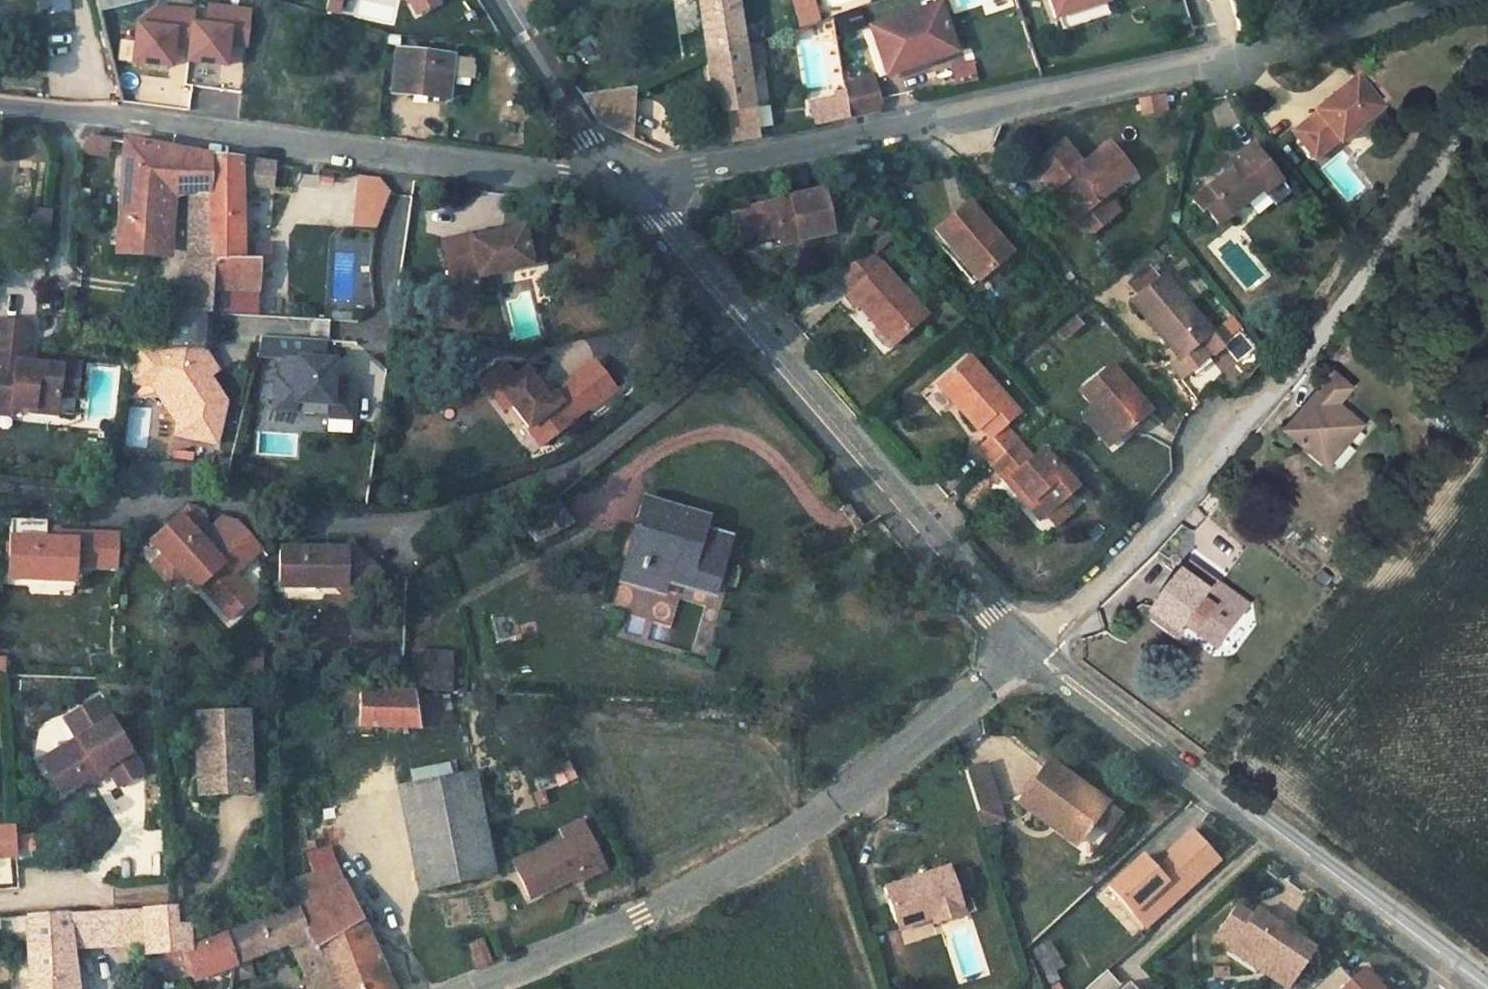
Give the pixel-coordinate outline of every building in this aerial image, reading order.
[(99,8),(135,0),(97,0),(99,8)] [(327,11),(343,13),(345,0),(328,0),(327,11)] [(348,12),(398,23),(402,3),(429,9),(431,0),(351,0),(348,12)] [(705,54),(742,47),(735,0),(697,0),(705,54)] [(1054,18),(1107,1),(1106,0),(1048,0),(1054,18)] [(1107,1),(1054,18),(1059,32),(1111,15),(1107,1)] [(250,47),(253,6),(201,2),(201,7),(142,3),(137,64),(182,68),(182,63),(233,67),(234,46),(250,47)] [(938,5),(871,28),(877,44),(868,47),(878,76),(953,51),(938,5)] [(841,32),(866,24),(861,8),(836,16),(841,32)] [(548,15),(532,20),(541,34),(556,29),(548,15)] [(742,47),(705,54),(714,114),(718,143),(754,136),(742,47)] [(451,56),(396,51),(393,92),(448,97),(451,56)] [(480,57),(459,56),(459,78),(479,79),(480,57)] [(947,64),(953,83),(971,76),(965,58),(947,64)] [(1332,136),(1371,101),(1344,71),(1307,104),(1309,106),(1286,126),(1307,150),(1328,131),(1332,136)] [(844,90),(848,116),(875,111),(870,77),(843,81),(844,90)] [(632,89),(580,94),(597,122),(629,137),(632,89)] [(837,99),(817,102),(820,122),(848,116),(844,90),(835,92),(837,99)] [(86,132),(83,153),(110,157),(113,136),(86,132)] [(176,149),(125,139),(117,247),(133,248),(133,254),(147,255),(147,248),(169,250),(173,191),(176,149)] [(1081,166),(1061,141),(1029,166),(1054,197),(1070,218),(1073,221),(1105,196),(1131,175),(1107,145),(1081,166)] [(1240,158),(1211,183),(1197,195),(1202,201),(1217,219),(1256,185),(1261,190),(1276,177),(1249,146),(1237,156),(1240,158)] [(193,152),(176,149),(173,191),(191,192),(193,152)] [(211,155),(193,152),(191,192),(189,215),(208,216),(211,155)] [(275,163),(211,155),(208,216),(207,239),(212,238),(211,260),(208,311),(221,312),(222,288),(258,289),(259,278),(250,278),(250,259),(260,259),(267,259),(268,244),(242,244),(242,183),(273,187),(275,163)] [(352,225),(384,230),(391,179),(359,175),(352,225)] [(791,199),(752,206),(758,237),(779,233),(781,242),(832,232),(824,189),(790,196),(791,199)] [(1118,211),(1105,196),(1073,221),(1086,237),(1118,211)] [(1054,197),(1049,201),(1066,222),(1070,218),(1054,197)] [(967,202),(934,230),(958,257),(962,253),(981,275),(1009,252),(967,202)] [(208,216),(189,215),(188,260),(211,260),(212,238),(207,239),(208,216)] [(472,232),(445,240),(457,282),(483,275),(484,278),(536,263),(526,223),(473,237),(472,232)] [(779,233),(758,237),(759,246),(781,242),(779,233)] [(866,249),(838,274),(852,289),(847,293),(871,320),(876,316),(898,339),(925,315),(866,249)] [(1009,252),(981,275),(993,289),(1021,266),(1009,252)] [(958,257),(953,261),(973,284),(981,275),(962,253),(958,257)] [(260,259),(250,259),(250,278),(259,278),(260,259)] [(211,260),(188,260),(172,309),(205,311),(208,311),(211,260)] [(1213,334),(1163,273),(1131,301),(1180,360),(1172,367),(1197,398),(1213,381),(1208,357),(1199,345),(1213,334)] [(172,309),(169,309),(167,348),(136,347),(132,367),(152,367),(152,382),(173,419),(169,430),(210,441),(221,399),(207,375),(209,374),(195,349),(204,350),(205,311),(172,309)] [(876,316),(871,320),(893,344),(898,339),(876,316)] [(20,363),(24,325),(0,322),(0,414),(6,414),(6,407),(28,409),(27,412),(50,415),(52,397),(69,398),(73,366),(55,363),(54,367),(20,363)] [(325,337),(260,333),(254,353),(279,355),(278,374),(272,373),(271,406),(293,408),(293,399),(327,401),(326,414),(349,415),(351,377),(332,376),(326,376),(328,357),(324,357),(325,337)] [(204,350),(195,349),(209,374),(216,371),(204,350)] [(1030,456),(1003,426),(1019,412),(969,355),(936,384),(976,429),(984,423),(994,434),(976,448),(1016,494),(1021,489),(1045,515),(1065,498),(1077,487),(1040,447),(1030,456)] [(502,366),(484,379),(496,393),(504,387),(514,400),(508,404),(542,446),(574,420),(572,418),(588,406),(589,408),(614,388),(593,362),(569,382),(570,384),(555,397),(553,395),(547,400),(525,372),(514,380),(502,366)] [(1110,364),(1079,390),(1117,436),(1149,410),(1110,364)] [(152,367),(132,367),(129,381),(152,382),(152,367)] [(1363,426),(1339,403),(1354,385),(1339,373),(1290,430),(1331,465),(1363,426)] [(504,387),(496,393),(484,379),(480,383),(491,397),(502,409),(508,404),(514,400),(504,387)] [(1021,489),(1016,494),(1039,520),(1045,515),(1021,489)] [(539,509),(522,522),(536,540),(572,522),(553,498),(539,509)] [(1056,529),(1076,512),(1065,498),(1045,515),(1056,529)] [(686,512),(643,499),(619,579),(663,592),(666,580),(710,593),(726,536),(703,529),(683,522),(686,512)] [(198,550),(194,547),(200,542),(190,509),(178,509),(141,539),(159,557),(161,555),(175,569),(172,572),(188,588),(191,586),(221,618),(242,598),(221,576),(247,552),(222,526),(214,521),(201,533),(202,539),(206,542),(201,547),(205,551),(202,555),(198,550)] [(706,518),(686,512),(683,522),(703,529),(706,518)] [(44,539),(56,539),(57,532),(43,531),(44,539)] [(56,539),(44,539),(6,538),(5,573),(28,574),(28,571),(49,571),(49,574),(72,574),(72,563),(113,564),(113,532),(57,532),(56,539)] [(302,577),(325,577),(325,580),(345,580),(345,585),(345,592),(352,599),(366,585),(379,572),(347,539),(337,548),(279,547),(278,579),(302,579),(302,577)] [(159,557),(148,567),(162,582),(172,572),(175,569),(161,555),(159,557)] [(1193,561),(1188,568),(1215,587),(1220,581),(1193,561)] [(1188,568),(1159,608),(1184,628),(1191,619),(1202,627),(1199,630),(1219,645),(1245,611),(1188,568)] [(1159,608),(1153,615),(1179,634),(1184,628),(1159,608)] [(435,652),(412,651),(411,688),(434,688),(435,660),(435,652)] [(450,661),(435,660),(434,688),(448,689),(450,661)] [(412,691),(359,690),(358,725),(419,728),(412,691)] [(494,694),(462,692),(461,706),(493,707),(494,694)] [(89,773),(106,764),(113,777),(136,764),(99,697),(75,710),(87,731),(77,737),(41,756),(60,789),(89,773)] [(65,716),(77,737),(87,731),(75,710),(65,716)] [(246,710),(197,713),(198,750),(208,750),(210,786),(248,784),(246,710)] [(198,750),(196,750),(197,793),(249,791),(248,784),(210,786),(208,750),(198,750)] [(1104,802),(1046,761),(1017,803),(1040,819),(1044,813),(1078,838),(1090,821),(1105,831),(1118,813),(1104,802)] [(963,771),(980,826),(1011,816),(994,762),(963,771)] [(96,787),(113,777),(106,764),(89,773),(96,787)] [(117,784),(140,770),(136,764),(113,777),(117,784)] [(948,772),(955,791),(963,788),(955,769),(948,772)] [(465,800),(414,810),(429,885),(480,875),(465,800)] [(1044,813),(1040,819),(1073,845),(1078,838),(1044,813)] [(562,835),(583,825),(578,816),(558,826),(562,835)] [(583,825),(562,835),(566,844),(586,833),(583,825)] [(1154,870),(1140,856),(1107,886),(1144,926),(1217,860),(1190,830),(1167,851),(1170,855),(1175,861),(1164,871),(1154,870)] [(562,835),(511,860),(526,893),(570,872),(569,869),(574,866),(578,874),(601,862),(586,833),(566,844),(562,835)] [(1170,855),(1154,870),(1164,871),(1175,861),(1170,855)] [(335,864),(303,875),(312,896),(313,896),(342,881),(335,864)] [(946,866),(882,887),(893,921),(927,910),(930,919),(931,922),(962,913),(946,866)] [(283,882),(284,909),(294,905),(324,966),(328,980),(330,988),(391,988),(359,917),(327,932),(323,921),(324,920),(313,896),(312,896),(303,875),(283,882)] [(342,881),(313,896),(324,920),(323,921),(327,932),(359,917),(342,881)] [(186,905),(173,905),(173,907),(174,925),(187,924),(186,905)] [(284,909),(223,933),(232,964),(230,977),(251,974),(248,958),(287,941),(303,974),(305,986),(328,980),(324,966),(294,905),(284,909)] [(173,907),(123,910),(124,933),(141,931),(142,942),(142,953),(169,950),(174,950),(173,926),(174,925),(173,907)] [(1255,909),(1228,949),(1256,969),(1264,958),(1291,978),(1312,948),(1255,909)] [(123,910),(69,913),(71,946),(142,942),(141,931),(124,933),(123,910)] [(927,910),(893,921),(897,930),(930,919),(927,910)] [(0,917),(0,940),(27,938),(31,988),(77,988),(76,977),(71,978),(70,957),(72,957),(71,946),(69,913),(0,917)] [(187,924),(174,925),(173,926),(174,950),(169,950),(171,975),(191,975),(192,978),(215,974),(232,964),(223,933),(189,947),(189,943),(187,924)] [(1052,938),(1032,947),(1047,980),(1067,971),(1052,938)] [(483,939),(468,943),(476,966),(490,961),(483,939)] [(1264,958),(1256,969),(1284,988),(1291,978),(1264,958)] [(1123,983),(1118,988),(1102,972),(1083,988),(1129,988),(1123,983)] [(305,986),(306,988),(330,988),(328,980),(305,986)]
